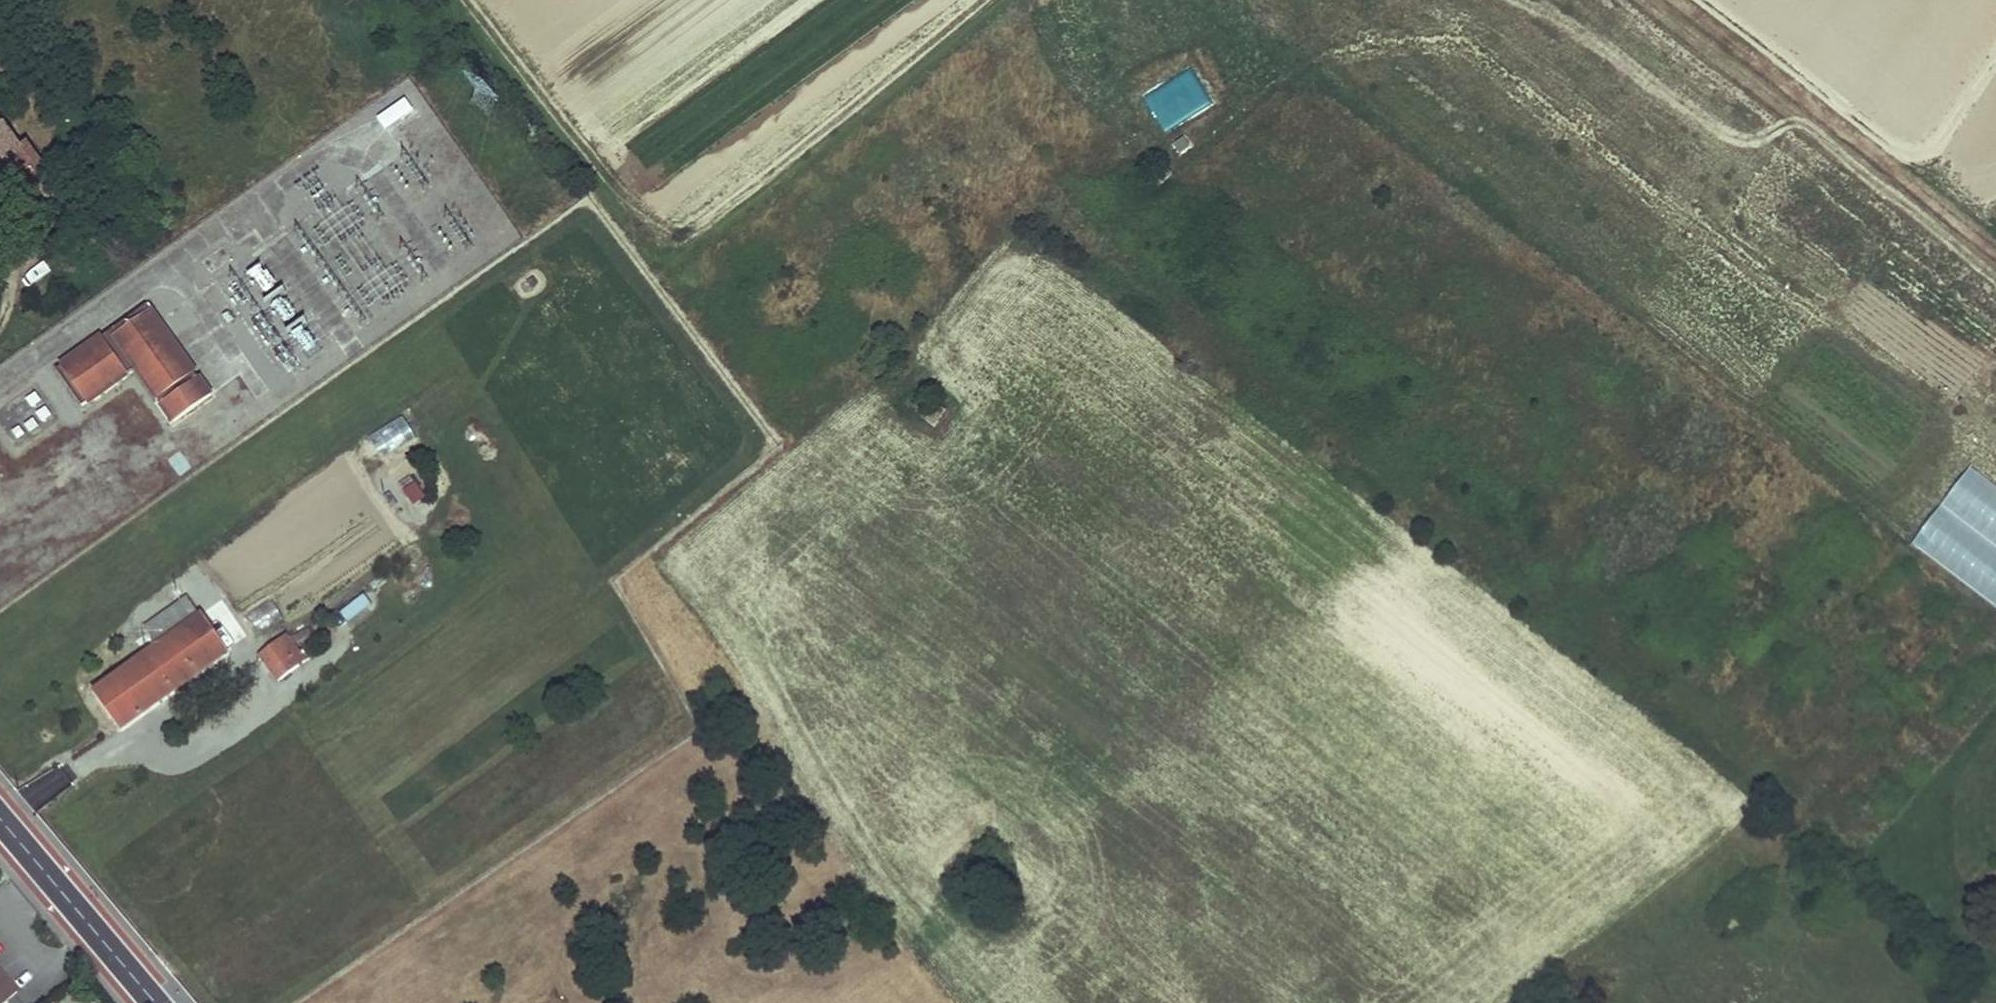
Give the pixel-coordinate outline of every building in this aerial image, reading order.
[(1,104),(9,98),(0,85),(0,105),(1,104)] [(23,210),(51,191),(34,168),(39,164),(23,142),(18,146),(0,121),(0,179),(23,210)] [(153,309),(116,335),(159,397),(197,370),(153,309)] [(297,356),(313,350),(306,331),(290,337),(297,356)] [(104,337),(63,364),(90,402),(131,374),(104,337)] [(175,420),(213,393),(200,375),(162,402),(175,420)] [(196,616),(190,609),(185,602),(161,620),(171,634),(92,692),(120,731),(227,653),(198,614),(196,616)] [(255,633),(271,619),(261,608),(245,622),(255,633)] [(257,656),(266,670),(276,683),(301,666),(281,638),(257,656)] [(0,978),(0,1002),(6,1002),(15,995),(0,978)]
